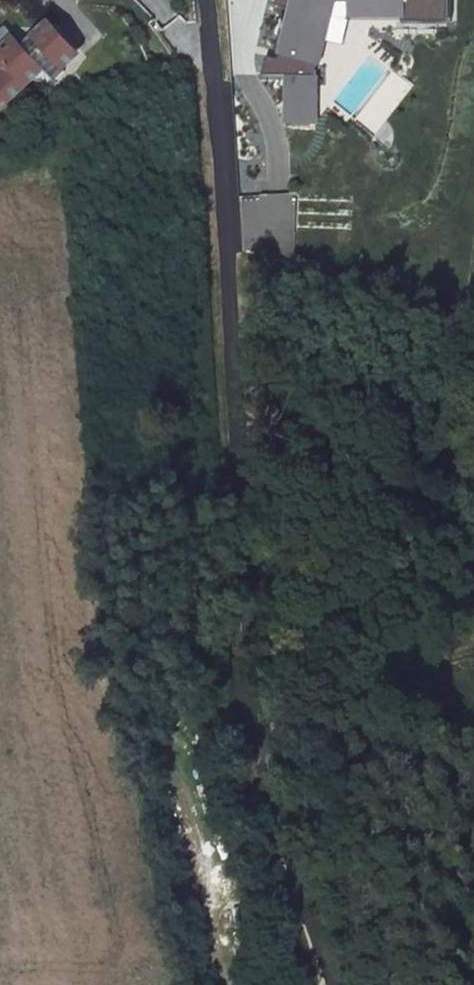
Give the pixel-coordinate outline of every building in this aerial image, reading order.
[(279,3),(295,7),(291,28),(285,26),(280,49),(283,50),(282,56),(271,54),(267,73),(294,73),(294,120),(321,120),(321,83),(314,83),(314,73),(321,73),(321,57),(317,56),(322,35),(328,37),(337,0),(280,0),(279,3)] [(355,11),(407,11),(407,17),(441,17),(441,0),(355,0),(355,11)] [(0,61),(0,85),(12,97),(47,64),(60,77),(71,67),(67,62),(84,45),(60,20),(42,38),(38,34),(29,42),(25,37),(0,61)] [(0,85),(0,102),(3,106),(12,97),(0,85)]
